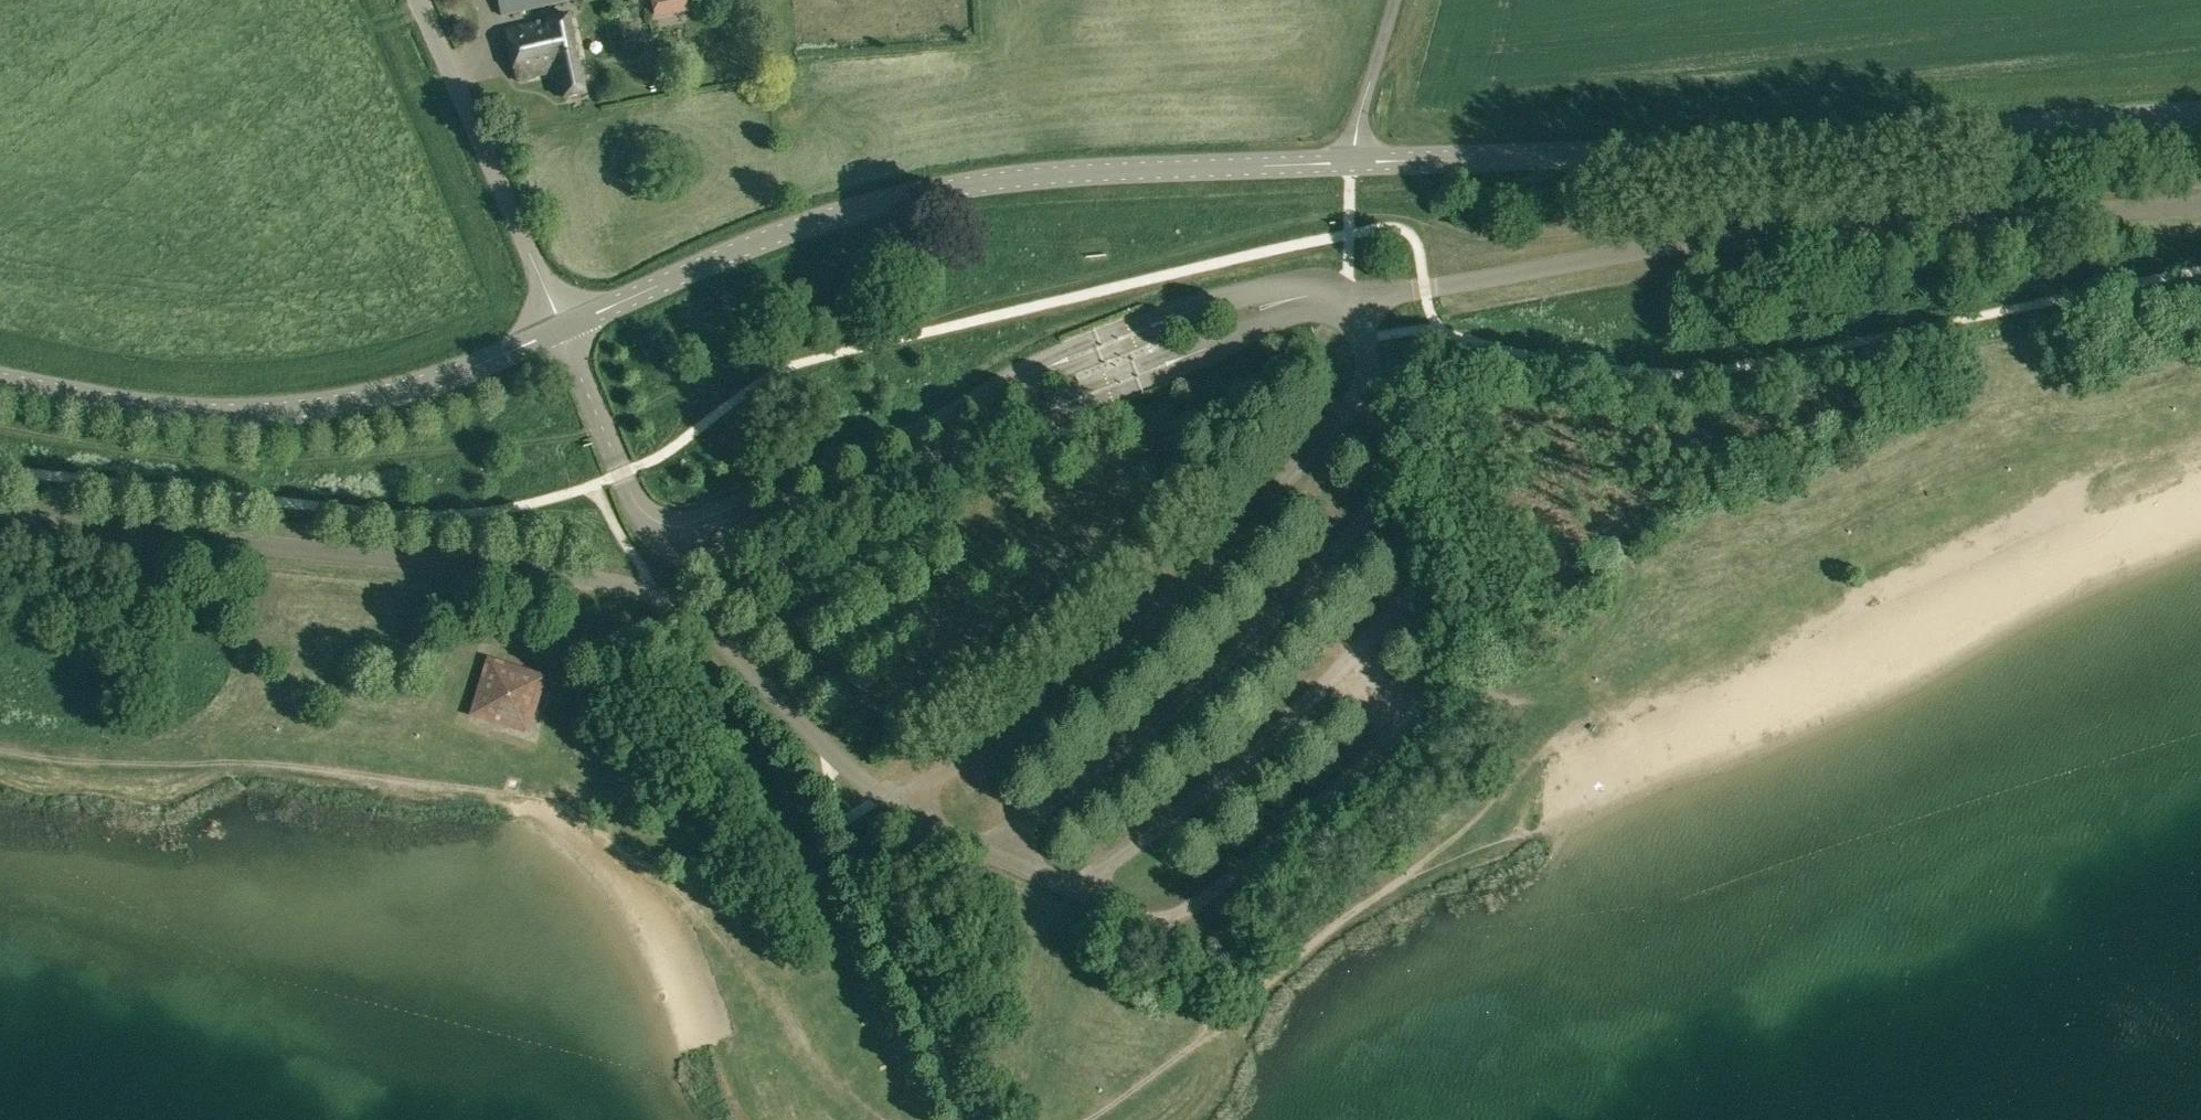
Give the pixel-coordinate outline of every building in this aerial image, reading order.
[(501,17),(577,0),(496,0),(501,17)] [(655,17),(690,10),(688,0),(652,0),(655,17)] [(504,28),(516,81),(558,72),(563,98),(585,93),(568,14),(504,28)] [(468,717),(528,736),(546,676),(486,657),(468,717)]
